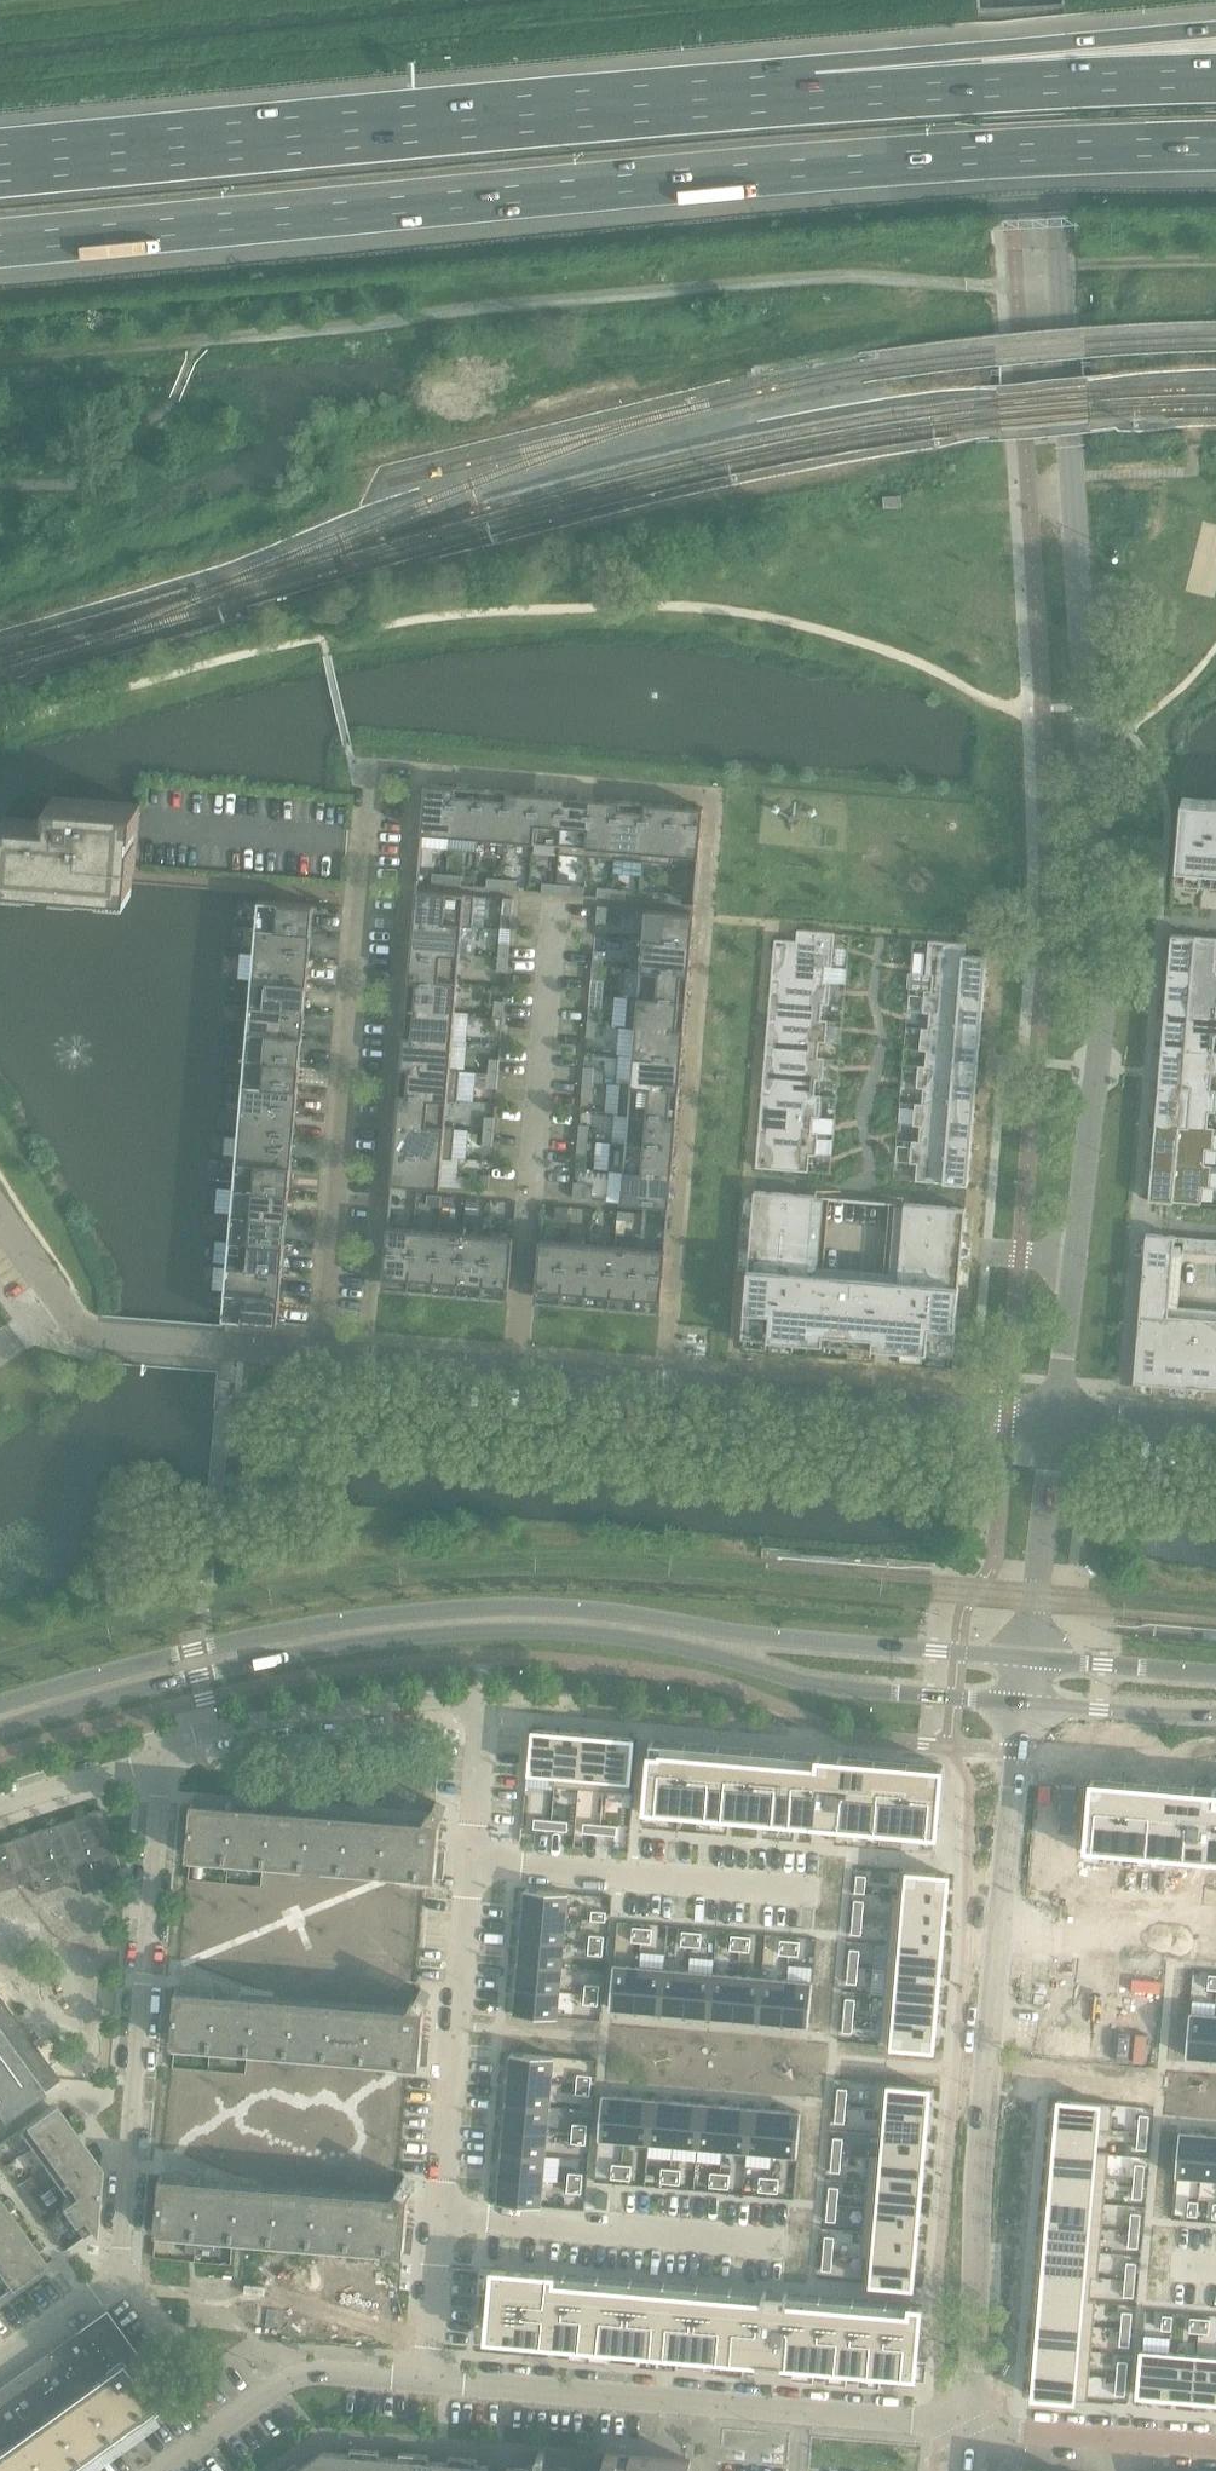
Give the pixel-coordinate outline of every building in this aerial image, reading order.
[(901,497),(884,498),(885,509),(902,508),(901,497)] [(455,787),(426,785),(422,833),(451,836),(455,787)] [(483,789),(455,787),(451,836),(478,838),(483,789)] [(510,792),(483,789),(478,838),(506,840),(510,792)] [(538,794),(510,792),(506,840),(533,843),(538,794)] [(565,796),(538,794),(533,843),(559,845),(558,855),(560,855),(565,796)] [(592,799),(565,796),(560,855),(587,857),(592,799)] [(107,869),(135,872),(141,805),(52,798),(51,814),(54,814),(54,820),(5,816),(0,878),(0,879),(3,880),(4,871),(106,880),(107,869)] [(620,801),(592,799),(587,857),(615,859),(620,801)] [(1177,867),(1180,867),(1180,864),(1203,866),(1202,884),(1205,884),(1205,882),(1215,882),(1215,802),(1185,799),(1183,799),(1177,867)] [(647,803),(620,801),(615,859),(642,862),(647,803)] [(675,806),(647,803),(642,862),(670,864),(675,806)] [(704,808),(675,806),(670,864),(672,864),(672,855),(699,857),(704,808)] [(433,874),(432,884),(447,885),(447,875),(433,874)] [(462,876),(447,875),(447,885),(461,886),(462,876)] [(502,880),(487,879),(487,888),(501,889),(502,880)] [(516,881),(502,880),(501,889),(516,891),(516,881)] [(557,884),(543,883),(542,893),(556,894),(557,884)] [(572,886),(557,884),(556,894),(571,895),(572,886)] [(598,888),(597,898),(611,899),(612,889),(598,888)] [(612,889),(611,899),(626,900),(627,890),(612,889)] [(417,891),(414,921),(472,926),(475,896),(417,891)] [(653,893),(652,902),(667,903),(668,894),(653,893)] [(668,894),(667,903),(681,905),(682,895),(668,894)] [(504,898),(502,915),(512,915),(513,899),(504,898)] [(314,905),(259,900),(257,927),(312,932),(314,905)] [(607,907),(598,906),(596,923),(606,924),(607,907)] [(694,915),(646,910),(643,939),(634,938),(634,940),(692,945),(694,915)] [(472,926),(414,921),(412,950),(460,954),(462,927),(472,928),(472,926)] [(312,932),(257,927),(254,953),(310,958),(312,932)] [(775,940),(772,979),(825,983),(826,967),(833,968),(836,934),(798,931),(797,942),(775,940)] [(1168,974),(1215,978),(1215,939),(1171,935),(1168,974)] [(692,945),(634,940),(631,969),(689,974),(692,945)] [(929,942),(926,976),(933,976),(932,992),(984,997),(987,958),(966,956),(967,945),(929,942)] [(500,943),(499,958),(508,958),(510,944),(500,943)] [(460,954),(412,950),(409,979),(458,983),(460,954)] [(594,951),(593,966),(602,967),(604,952),(594,951)] [(310,958),(254,953),(252,979),(307,984),(310,958)] [(508,958),(499,958),(497,972),(507,973),(508,958)] [(602,967),(593,966),(592,980),(601,981),(602,967)] [(689,974),(631,969),(631,970),(641,971),(638,997),(629,996),(629,998),(687,1003),(689,974)] [(1165,1012),(1215,1016),(1215,978),(1168,974),(1165,1012)] [(307,984),(252,979),(250,1005),(305,1010),(307,984)] [(458,983),(409,979),(407,1008),(455,1012),(458,983)] [(772,979),(769,1017),(822,1021),(823,1005),(830,1006),(831,984),(825,983),(772,979)] [(925,992),(923,1013),(930,1014),(929,1030),(981,1034),(984,997),(932,992),(925,992)] [(687,1003),(629,998),(626,1027),(684,1032),(687,1003)] [(495,1001),(494,1016),(503,1016),(505,1002),(495,1001)] [(305,1010),(250,1005),(248,1032),(303,1036),(305,1010)] [(455,1012),(407,1008),(404,1037),(453,1041),(455,1012)] [(599,1010),(589,1009),(588,1024),(597,1025),(599,1010)] [(1162,1049),(1215,1054),(1215,1016),(1165,1012),(1162,1049)] [(503,1016),(494,1016),(492,1030),(502,1031),(503,1016)] [(769,1017),(766,1054),(819,1059),(820,1043),(827,1043),(828,1022),(822,1021),(769,1017)] [(597,1025),(588,1024),(587,1038),(596,1039),(597,1025)] [(684,1032),(626,1027),(626,1028),(636,1029),(633,1057),(682,1061),(684,1032)] [(922,1029),(920,1051),(927,1052),(926,1068),(978,1072),(981,1034),(929,1030),(922,1029)] [(303,1036),(248,1032),(245,1058),(301,1062),(303,1036)] [(460,1069),(450,1068),(453,1041),(404,1037),(402,1066),(460,1071),(460,1069)] [(1159,1087),(1215,1092),(1215,1054),(1162,1049),(1159,1087)] [(766,1054),(763,1092),(815,1096),(817,1080),(823,1081),(825,1059),(819,1059),(766,1054)] [(682,1061),(633,1057),(631,1084),(621,1083),(621,1085),(680,1090),(682,1061)] [(301,1062),(245,1058),(243,1084),(298,1088),(301,1062)] [(490,1059),(489,1073),(498,1074),(500,1060),(490,1059)] [(457,1100),(460,1071),(402,1066),(399,1095),(457,1100)] [(594,1068),(584,1067),(583,1082),(592,1082),(594,1068)] [(919,1067),(917,1089),(924,1089),(923,1105),(975,1110),(978,1072),(926,1068),(919,1067)] [(498,1074),(489,1073),(488,1088),(497,1089),(498,1074)] [(592,1082),(583,1082),(582,1096),(591,1097),(592,1082)] [(243,1084),(241,1110),(296,1114),(298,1088),(243,1084)] [(680,1090),(621,1085),(619,1114),(677,1119),(680,1090)] [(1156,1125),(1215,1130),(1215,1115),(1215,1092),(1159,1087),(1156,1125)] [(763,1092),(760,1130),(812,1134),(814,1118),(820,1119),(822,1097),(815,1096),(763,1092)] [(448,1101),(457,1102),(457,1100),(399,1095),(397,1124),(455,1129),(455,1127),(445,1126),(448,1101)] [(916,1105),(914,1126),(921,1127),(919,1143),(972,1147),(975,1110),(923,1105),(916,1105)] [(296,1114),(241,1110),(239,1136),(294,1140),(296,1114)] [(677,1119),(619,1114),(619,1116),(628,1116),(626,1144),(675,1148),(677,1119)] [(485,1117),(484,1131),(493,1132),(495,1118),(485,1117)] [(455,1129),(397,1124),(394,1153),(452,1158),(455,1129)] [(589,1126),(579,1125),(578,1140),(588,1140),(589,1126)] [(1156,1125),(1152,1162),(1212,1167),(1215,1130),(1156,1125)] [(760,1130),(756,1168),(809,1173),(811,1156),(817,1156),(819,1134),(812,1134),(760,1130)] [(493,1132),(484,1131),(483,1146),(492,1147),(493,1132)] [(294,1140),(239,1136),(236,1162),(292,1166),(294,1140)] [(588,1140),(578,1140),(577,1154),(586,1155),(588,1140)] [(912,1142),(911,1164),(918,1165),(916,1182),(968,1186),(972,1147),(919,1143),(912,1142)] [(675,1148),(626,1144),(624,1172),(672,1177),(675,1148)] [(443,1159),(452,1160),(452,1158),(394,1153),(392,1183),(440,1187),(443,1159)] [(292,1166),(236,1162),(234,1188),(289,1192),(292,1166)] [(1152,1162),(1149,1201),(1201,1205),(1203,1186),(1210,1187),(1212,1167),(1152,1162)] [(672,1177),(624,1172),(621,1203),(670,1207),(672,1177)] [(480,1175),(479,1191),(488,1192),(490,1176),(480,1175)] [(584,1183),(574,1183),(573,1199),(583,1199),(584,1183)] [(289,1192),(234,1188),(232,1214),(287,1218),(289,1192)] [(755,1191),(742,1337),(746,1337),(746,1334),(769,1336),(769,1339),(772,1339),(772,1336),(795,1338),(795,1341),(798,1342),(798,1339),(821,1341),(821,1343),(824,1344),(824,1341),(847,1343),(847,1346),(850,1346),(850,1343),(873,1345),(873,1348),(876,1348),(876,1345),(899,1347),(899,1350),(902,1350),(902,1347),(925,1349),(925,1352),(928,1352),(928,1349),(951,1351),(951,1354),(954,1355),(961,1274),(964,1236),(966,1209),(943,1207),(905,1204),(890,1203),(885,1273),(824,1268),(830,1198),(823,1197),(755,1191)] [(441,1196),(441,1206),(457,1207),(457,1198),(441,1196)] [(594,1231),(595,1208),(558,1207),(557,1229),(594,1231)] [(618,1221),(618,1211),(602,1210),(602,1220),(618,1221)] [(287,1218),(232,1214),(230,1240),(285,1245),(287,1218)] [(618,1214),(617,1229),(616,1229),(615,1243),(641,1245),(643,1215),(618,1214)] [(413,1229),(388,1227),(383,1277),(409,1279),(413,1229)] [(438,1232),(413,1229),(409,1279),(434,1281),(438,1232)] [(463,1234),(438,1232),(434,1281),(459,1283),(463,1234)] [(487,1236),(463,1234),(459,1283),(483,1285),(487,1236)] [(1134,1383),(1137,1383),(1138,1380),(1153,1382),(1161,1382),(1160,1385),(1164,1386),(1164,1383),(1171,1383),(1187,1385),(1186,1387),(1190,1388),(1190,1385),(1205,1386),(1213,1387),(1212,1390),(1215,1390),(1215,1387),(1215,1320),(1169,1316),(1174,1263),(1175,1252),(1183,1253),(1215,1256),(1215,1240),(1169,1236),(1147,1235),(1144,1261),(1137,1350),(1134,1383)] [(513,1238),(487,1236),(483,1285),(509,1287),(513,1238)] [(285,1245),(230,1240),(227,1266),(283,1271),(285,1245)] [(566,1242),(540,1240),(536,1289),(562,1292),(566,1242)] [(590,1244),(566,1242),(562,1292),(586,1294),(590,1244)] [(615,1247),(590,1244),(586,1294),(611,1296),(615,1247)] [(640,1249),(615,1247),(611,1296),(636,1298),(640,1249)] [(666,1251),(640,1249),(636,1298),(661,1300),(666,1251)] [(283,1271),(227,1266),(225,1292),(280,1297),(283,1271)] [(280,1297),(225,1292),(223,1319),(278,1324),(280,1297)] [(534,1730),(530,1773),(555,1775),(554,1787),(555,1787),(560,1733),(534,1730)] [(560,1733),(555,1787),(580,1790),(584,1735),(560,1733)] [(584,1735),(580,1790),(604,1792),(609,1737),(584,1735)] [(609,1737),(604,1792),(630,1794),(635,1739),(609,1737)] [(652,1741),(646,1808),(681,1811),(714,1814),(747,1816),(780,1819),(813,1822),(838,1824),(870,1827),(903,1830),(938,1833),(944,1767),(931,1765),(931,1774),(908,1772),(875,1769),(843,1766),(843,1758),(840,1757),(818,1755),(818,1764),(804,1763),(786,1761),(752,1759),(686,1753),(663,1751),(664,1742),(652,1741)] [(1086,1846),(1120,1849),(1154,1852),(1186,1855),(1212,1857),(1215,1857),(1215,1790),(1192,1788),(1191,1797),(1159,1794),(1126,1791),(1103,1789),(1104,1781),(1092,1779),(1086,1846)] [(188,1855),(188,1856),(264,1863),(268,1863),(403,1874),(436,1876),(438,1851),(441,1822),(441,1821),(439,1821),(439,1819),(440,1819),(447,1809),(436,1802),(435,1804),(429,1812),(430,1813),(429,1814),(425,1820),(237,1804),(234,1800),(229,1803),(196,1801),(196,1800),(193,1800),(192,1807),(188,1855)] [(33,1880),(38,1894),(79,1880),(84,1894),(126,1879),(102,1809),(0,1844),(0,1891),(33,1880)] [(535,1820),(534,1829),(551,1831),(552,1821),(535,1820)] [(552,1821),(551,1831),(568,1832),(569,1823),(552,1821)] [(584,1824),(584,1834),(600,1835),(601,1825),(584,1824)] [(601,1825),(600,1835),(617,1837),(618,1827),(601,1825)] [(893,1896),(893,1897),(947,1901),(950,1876),(901,1872),(899,1896),(893,1896)] [(857,1876),(856,1893),(866,1894),(867,1877),(857,1876)] [(526,1889),(524,1915),(567,1919),(569,1893),(526,1889)] [(593,1897),(593,1906),(607,1907),(608,1898),(593,1897)] [(893,1897),(891,1921),(945,1926),(947,1901),(893,1897)] [(855,1901),(854,1918),(863,1919),(865,1902),(855,1901)] [(1159,1905),(1158,1920),(1167,1921),(1169,1906),(1159,1905)] [(524,1915),(522,1940),(565,1944),(567,1919),(524,1915)] [(854,1918),(852,1935),(862,1936),(863,1919),(854,1918)] [(1158,1920),(1156,1934),(1166,1935),(1167,1921),(1158,1920)] [(891,1921),(888,1946),(943,1950),(945,1926),(891,1921)] [(634,1928),(632,1943),(642,1943),(643,1929),(634,1928)] [(643,1929),(642,1943),(652,1944),(653,1929),(643,1929)] [(683,1932),(682,1947),(691,1948),(692,1933),(683,1932)] [(692,1933),(691,1948),(701,1949),(702,1934),(692,1933)] [(590,1936),(589,1946),(604,1947),(605,1938),(590,1936)] [(732,1936),(731,1951),(740,1952),(742,1937),(732,1936)] [(742,1937),(740,1952),(750,1953),(751,1938),(742,1937)] [(1073,1937),(1071,1962),(1114,1965),(1116,1941),(1073,1937)] [(522,1940),(519,1965),(563,1968),(565,1944),(522,1940)] [(781,1941),(780,1955),(790,1956),(791,1942),(781,1941)] [(791,1942),(790,1956),(799,1957),(800,1942),(791,1942)] [(589,1946),(588,1955),(603,1957),(604,1947),(589,1946)] [(888,1946),(886,1970),(941,1975),(943,1950),(888,1946)] [(851,1950),(849,1967),(859,1968),(861,1951),(851,1950)] [(1155,1954),(1153,1969),(1163,1970),(1164,1955),(1155,1954)] [(1071,1962),(1069,1986),(1112,1990),(1114,1965),(1071,1962)] [(519,1965),(517,1989),(560,1993),(563,1968),(519,1965)] [(614,1966),(610,2009),(636,2011),(640,1968),(614,1966)] [(849,1967),(848,1984),(858,1985),(859,1968),(849,1967)] [(640,1968),(636,2011),(661,2013),(664,1970),(640,1968)] [(1153,1969),(1152,1984),(1162,1984),(1163,1970),(1153,1969)] [(664,1970),(661,2013),(685,2015),(689,1972),(664,1970)] [(886,1970),(884,1995),(939,2000),(941,1975),(886,1970)] [(689,1972),(685,2015),(710,2017),(714,1974),(689,1972)] [(714,1974),(710,2017),(734,2019),(738,1976),(714,1974)] [(738,1976),(734,2019),(759,2022),(763,1979),(738,1976)] [(763,1979),(759,2022),(784,2024),(787,1981),(763,1979)] [(787,1981),(784,2024),(809,2026),(813,1983),(787,1981)] [(586,1985),(585,1995),(600,1996),(600,1987),(586,1985)] [(1069,1986),(1067,2011),(1110,2015),(1112,1990),(1069,1986)] [(177,1987),(173,2044),(248,2050),(252,2050),(350,2058),(369,2059),(386,2061),(420,2064),(422,2038),(425,2009),(423,2008),(424,2006),(424,2007),(431,1996),(421,1990),(419,1993),(414,1999),(415,2000),(409,2007),(392,2006),(288,1997),(264,1995),(222,1992),(218,1987),(214,1991),(181,1988),(177,1987)] [(517,1989),(515,2015),(558,2019),(560,1993),(517,1989)] [(4,2120),(9,2116),(20,2108),(43,2092),(61,2079),(60,2079),(49,2063),(38,2047),(35,2043),(29,2035),(26,2032),(23,2028),(0,1995),(0,2115),(4,2120)] [(585,1995),(584,2005),(599,2006),(600,1996),(585,1995)] [(884,1995),(882,2020),(937,2024),(939,2000),(884,1995)] [(846,1999),(845,2016),(855,2017),(856,2000),(846,1999)] [(1150,2003),(1149,2018),(1159,2019),(1160,2004),(1150,2003)] [(1067,2011),(1065,2036),(1108,2039),(1110,2015),(1067,2011)] [(1191,2013),(1187,2056),(1212,2058),(1215,2015),(1191,2013)] [(845,2016),(843,2033),(853,2034),(855,2017),(845,2016)] [(1149,2018),(1148,2033),(1157,2034),(1159,2019),(1149,2018)] [(882,2020),(880,2045),(934,2050),(937,2024),(882,2020)] [(1065,2036),(1063,2061),(1106,2064),(1108,2039),(1065,2036)] [(1147,2043),(1146,2057),(1155,2058),(1157,2044),(1147,2043)] [(512,2054),(509,2079),(553,2083),(555,2057),(512,2054)] [(578,2075),(577,2085),(592,2086),(593,2077),(578,2075)] [(509,2079),(507,2104),(550,2108),(553,2083),(509,2079)] [(876,2084),(874,2110),(929,2115),(931,2089),(876,2084)] [(577,2085),(576,2095),(591,2096),(592,2086),(577,2085)] [(838,2090),(837,2107),(847,2107),(848,2090),(838,2090)] [(603,2096),(599,2139),(625,2141),(628,2098),(603,2096)] [(628,2098),(625,2141),(649,2143),(653,2100),(628,2098)] [(653,2100),(649,2143),(674,2146),(678,2102),(653,2100)] [(1059,2100),(1057,2126),(1111,2131),(1114,2105),(1059,2100)] [(678,2102),(674,2146),(698,2148),(702,2105),(678,2102)] [(51,2107),(19,2130),(20,2131),(32,2148),(69,2122),(62,2113),(56,2103),(51,2107)] [(507,2104),(505,2128),(548,2132),(550,2108),(507,2104)] [(702,2105),(698,2148),(723,2150),(727,2107),(702,2105)] [(727,2107),(723,2150),(748,2152),(751,2109),(727,2107)] [(837,2107),(835,2124),(845,2124),(847,2107),(837,2107)] [(751,2109),(748,2152),(772,2154),(776,2111),(751,2109)] [(874,2110),(874,2111),(880,2111),(878,2135),(927,2139),(929,2115),(874,2110)] [(776,2111),(772,2154),(798,2156),(802,2113),(776,2111)] [(1140,2118),(1139,2133),(1149,2134),(1150,2119),(1140,2118)] [(69,2122),(32,2148),(45,2166),(82,2140),(76,2131),(69,2122)] [(573,2125),(573,2134),(587,2135),(588,2126),(573,2125)] [(1057,2126),(1055,2150),(1109,2155),(1109,2154),(1098,2153),(1100,2131),(1111,2132),(1111,2131),(1057,2126)] [(505,2128),(503,2153),(546,2157),(548,2132),(505,2128)] [(1139,2133),(1138,2148),(1147,2148),(1149,2134),(1139,2133)] [(1180,2133),(1176,2176),(1202,2179),(1205,2135),(1180,2133)] [(573,2134),(572,2144),(587,2145),(587,2135),(573,2134)] [(870,2158),(870,2159),(925,2164),(927,2139),(878,2135),(878,2136),(883,2137),(881,2159),(870,2158)] [(1202,2179),(1215,2180),(1215,2136),(1205,2135),(1202,2179)] [(834,2139),(833,2156),(842,2157),(844,2140),(834,2139)] [(82,2140),(45,2166),(57,2184),(95,2157),(88,2148),(82,2140)] [(1055,2150),(1053,2175),(1107,2180),(1109,2155),(1055,2150)] [(503,2153),(501,2178),(544,2181),(546,2157),(503,2153)] [(833,2156),(831,2173),(841,2174),(842,2157),(833,2156)] [(95,2157),(57,2184),(69,2200),(70,2201),(100,2179),(101,2167),(95,2157)] [(870,2159),(868,2183),(922,2188),(925,2164),(870,2159)] [(613,2165),(612,2180),(621,2180),(623,2166),(613,2165)] [(623,2166),(621,2180),(631,2181),(632,2167),(623,2166)] [(1136,2167),(1135,2182),(1144,2183),(1146,2168),(1136,2167)] [(662,2169),(661,2184),(670,2185),(672,2170),(662,2169)] [(672,2170),(670,2185),(680,2186),(681,2171),(672,2170)] [(711,2173),(710,2188),(720,2189),(721,2174),(711,2173)] [(569,2174),(568,2183),(583,2185),(584,2175),(569,2174)] [(721,2174),(720,2189),(729,2190),(731,2175),(721,2174)] [(157,2230),(157,2231),(196,2234),(237,2238),(237,2237),(243,2238),(253,2238),(360,2247),(367,2248),(369,2248),(405,2251),(407,2225),(409,2196),(408,2196),(408,2194),(415,2184),(405,2177),(403,2180),(398,2187),(393,2194),(377,2193),(330,2189),(273,2184),(240,2182),(206,2179),(202,2175),(198,2178),(165,2176),(165,2175),(163,2175),(162,2175),(161,2181),(157,2228),(157,2230)] [(1053,2175),(1050,2200),(1105,2204),(1107,2180),(1053,2175)] [(501,2178),(499,2203),(542,2207),(544,2181),(501,2178)] [(760,2178),(759,2192),(769,2193),(770,2179),(760,2178)] [(70,2201),(62,2206),(83,2236),(84,2238),(93,2231),(95,2235),(95,2233),(96,2233),(96,2229),(100,2179),(70,2201)] [(770,2179),(769,2193),(778,2194),(780,2179),(770,2179)] [(1135,2182),(1133,2197),(1143,2198),(1144,2183),(1135,2182)] [(568,2183),(568,2193),(582,2194),(583,2185),(568,2183)] [(868,2183),(866,2208),(920,2213),(922,2188),(868,2183)] [(830,2188),(828,2205),(838,2206),(840,2189),(830,2188)] [(18,2222),(10,2211),(16,2207),(9,2198),(3,2202),(0,2204),(0,2235),(18,2222)] [(1050,2200),(1048,2224),(1103,2229),(1105,2204),(1050,2200)] [(1190,2202),(1188,2217),(1198,2218),(1199,2203),(1190,2202)] [(828,2205),(827,2222),(836,2223),(838,2206),(828,2205)] [(866,2208),(863,2233),(918,2237),(920,2213),(866,2208)] [(1132,2216),(1130,2231),(1140,2232),(1141,2217),(1132,2216)] [(18,2222),(0,2235),(0,2265),(32,2242),(24,2231),(30,2227),(23,2218),(18,2222)] [(1048,2224),(1046,2249),(1101,2254),(1103,2229),(1048,2224)] [(1130,2231),(1129,2246),(1139,2247),(1140,2232),(1130,2231)] [(863,2233),(861,2258),(916,2263),(918,2237),(863,2233)] [(0,2265),(0,2273),(12,2289),(48,2264),(38,2251),(44,2247),(38,2238),(32,2242),(0,2265)] [(825,2238),(824,2254),(834,2255),(835,2238),(825,2238)] [(1046,2249),(1044,2273),(1099,2278),(1101,2254),(1046,2249)] [(824,2254),(822,2271),(832,2272),(834,2255),(824,2254)] [(861,2258),(861,2259),(867,2259),(865,2283),(914,2288),(916,2263),(861,2258)] [(1127,2266),(1126,2280),(1136,2281),(1137,2267),(1127,2266)] [(490,2304),(487,2339),(550,2344),(559,2345),(593,2348),(626,2351),(659,2354),(692,2357),(726,2359),(758,2362),(783,2364),(815,2367),(848,2370),(881,2373),(916,2376),(922,2307),(911,2306),(910,2313),(887,2311),(854,2308),(820,2305),(788,2302),(789,2295),(764,2292),(763,2300),(731,2297),(698,2295),(665,2292),(631,2289),(598,2286),(564,2283),(555,2282),(556,2274),(493,2269),(490,2304)] [(1044,2273),(1042,2298),(1096,2303),(1097,2302),(1091,2301),(1093,2279),(1098,2279),(1099,2278),(1044,2273)] [(1126,2280),(1125,2295),(1134,2296),(1136,2281),(1126,2280)] [(1042,2298),(1040,2323),(1094,2327),(1096,2303),(1042,2298)] [(77,2462),(79,2460),(108,2439),(132,2422),(133,2422),(139,2416),(139,2417),(168,2396),(106,2311),(77,2332),(79,2335),(65,2345),(63,2342),(46,2354),(48,2357),(34,2367),(32,2364),(15,2377),(17,2380),(3,2389),(1,2387),(0,2387),(0,2470),(64,2470),(77,2462)] [(1123,2315),(1122,2330),(1131,2330),(1133,2316),(1123,2315)] [(1164,2316),(1162,2331),(1172,2332),(1173,2317),(1164,2316)] [(1191,2318),(1190,2333),(1199,2334),(1201,2319),(1191,2318)] [(1201,2319),(1199,2334),(1209,2335),(1210,2320),(1201,2319)] [(1040,2323),(1038,2347),(1092,2352),(1094,2327),(1040,2323)] [(1122,2330),(1120,2344),(1130,2345),(1131,2330),(1122,2330)] [(1038,2347),(1035,2372),(1090,2377),(1092,2352),(1038,2347)] [(1141,2351),(1137,2397),(1166,2399),(1170,2353),(1141,2351)] [(1170,2353),(1166,2399),(1194,2401),(1198,2356),(1170,2353)] [(1194,2401),(1215,2403),(1215,2357),(1198,2356),(1194,2401)] [(1119,2364),(1117,2379),(1127,2380),(1128,2365),(1119,2364)] [(1035,2372),(1033,2398),(1088,2402),(1088,2401),(1090,2377),(1035,2372)] [(1117,2379),(1116,2394),(1126,2394),(1127,2380),(1117,2379)] [(366,2449),(352,2448),(351,2455),(323,2453),(327,2470),(364,2470),(366,2449)] [(389,2459),(380,2458),(380,2451),(366,2449),(364,2470),(388,2470),(389,2459)] [(415,2453),(401,2452),(400,2460),(389,2459),(388,2470),(413,2470),(415,2453)] [(323,2453),(300,2469),(296,2463),(285,2470),(327,2470),(323,2453)] [(439,2463),(429,2462),(430,2455),(415,2453),(413,2470),(438,2470),(439,2463)] [(691,2461),(606,2454),(605,2470),(691,2470),(691,2461)] [(439,2463),(438,2470),(463,2470),(464,2458),(450,2456),(449,2464),(439,2463)] [(463,2470),(489,2470),(490,2467),(478,2466),(479,2459),(464,2458),(463,2470)]
